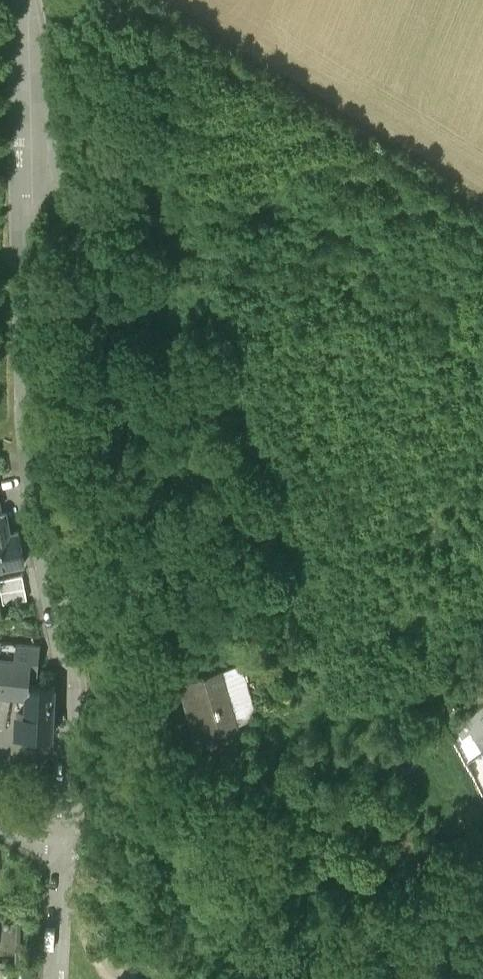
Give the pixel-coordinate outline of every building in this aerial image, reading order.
[(0,517),(0,568),(25,564),(18,532),(11,534),(7,515),(0,517)] [(30,598),(26,574),(0,577),(0,579),(3,602),(30,598)] [(206,660),(185,666),(185,667),(201,718),(235,708),(219,656),(206,660)] [(27,696),(28,688),(29,663),(0,660),(0,693),(27,696)] [(54,689),(28,688),(27,696),(25,734),(51,735),(54,689)] [(482,700),(465,713),(471,722),(482,740),(482,701),(482,700)] [(465,713),(456,718),(462,728),(471,722),(465,713)] [(0,734),(0,756),(9,756),(10,739),(0,739),(1,734),(0,734)] [(465,755),(482,787),(482,742),(465,755)]
